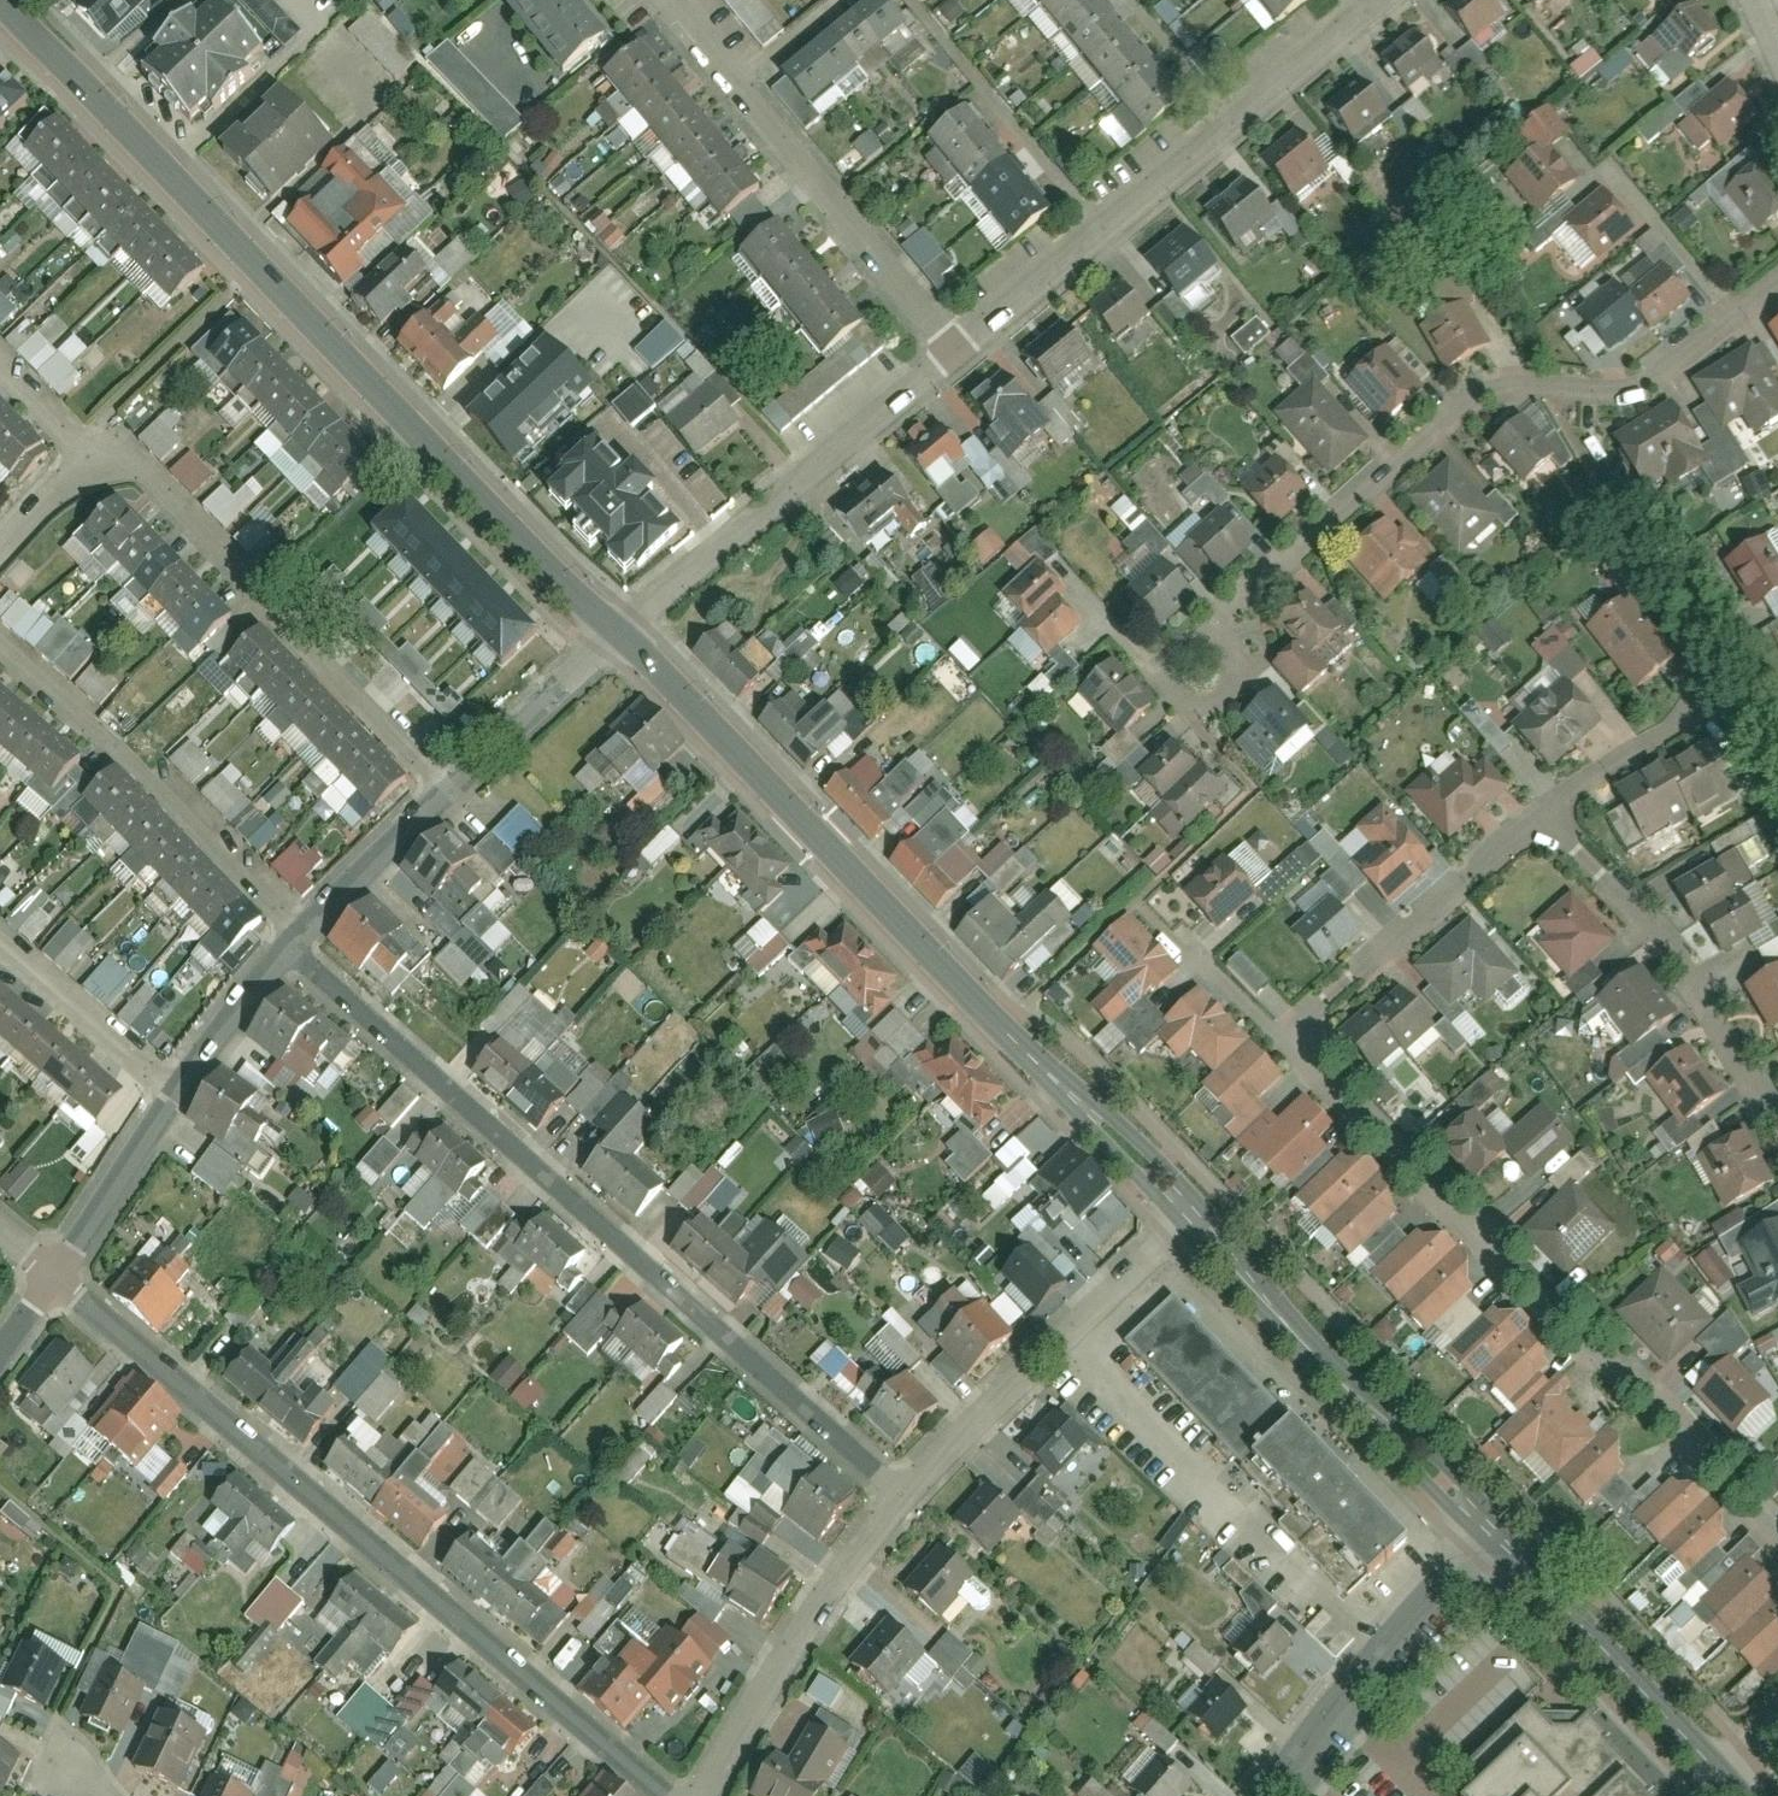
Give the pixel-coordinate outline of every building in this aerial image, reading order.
[(77,6),(96,34),(131,10),(124,0),(86,0),(77,6)] [(567,0),(519,0),(511,5),(559,76),(600,48),(567,0)] [(880,0),(877,0),(782,74),(806,105),(902,29),(880,0)] [(1083,0),(1017,0),(1138,140),(1176,108),(1083,0)] [(1275,26),(1307,0),(1253,0),(1275,26)] [(1490,0),(1467,0),(1448,16),(1456,26),(1470,43),(1504,16),(1490,0)] [(152,63),(199,120),(267,65),(221,7),(152,63)] [(1717,41),(1692,8),(1641,47),(1666,80),(1717,41)] [(347,34),(397,78),(413,61),(363,16),(347,34)] [(503,141),(524,120),(445,40),(424,61),(503,141)] [(1441,63),(1420,40),(1386,69),(1398,83),(1407,93),(1441,63)] [(903,73),(923,54),(912,43),(893,62),(903,73)] [(1591,50),(1568,68),(1578,81),(1601,62),(1591,50)] [(1607,85),(1633,63),(1623,51),(1598,74),(1607,85)] [(760,190),(642,52),(604,85),(722,222),(760,190)] [(36,101),(0,63),(0,135),(36,101)] [(1388,114),(1362,85),(1330,113),(1356,142),(1388,114)] [(1755,121),(1727,85),(1684,117),(1712,154),(1755,121)] [(229,140),(271,195),(334,146),(292,92),(229,140)] [(1416,129),(1430,117),(1414,99),(1400,111),(1416,129)] [(1050,210),(964,106),(924,139),(1009,243),(1050,210)] [(23,148),(169,307),(202,276),(56,117),(23,148)] [(1540,155),(1510,177),(1537,214),(1574,187),(1551,156),(1561,149),(1538,117),(1521,129),(1540,155)] [(866,163),(883,150),(868,131),(851,145),(866,163)] [(1324,165),(1299,135),(1263,165),(1287,195),(1324,165)] [(291,221),(340,279),(406,223),(347,155),(323,174),(333,185),(291,221)] [(1714,191),(1757,238),(1777,219),(1777,183),(1753,156),(1714,191)] [(1274,216),(1252,188),(1213,220),(1236,248),(1274,216)] [(1627,234),(1602,196),(1565,221),(1590,259),(1627,234)] [(863,322),(778,225),(740,257),(825,355),(863,322)] [(920,229),(899,249),(933,286),(954,266),(920,229)] [(1213,266),(1184,234),(1149,266),(1178,297),(1213,266)] [(432,281),(408,253),(361,294),(386,322),(432,281)] [(1689,298),(1665,269),(1627,301),(1643,321),(1651,330),(1689,298)] [(18,309),(10,301),(21,291),(7,276),(0,282),(0,326),(18,309)] [(1627,301),(1615,287),(1580,316),(1608,350),(1643,321),(1627,301)] [(1144,317),(1121,290),(1090,316),(1113,343),(1144,317)] [(1449,310),(1419,330),(1448,372),(1477,353),(1449,310)] [(401,339),(446,393),(502,347),(478,318),(452,340),(430,314),(401,339)] [(35,332),(26,322),(4,341),(57,401),(81,380),(68,366),(86,351),(74,337),(56,352),(51,346),(67,331),(53,316),(35,332)] [(1146,318),(1118,343),(1129,354),(1156,329),(1146,318)] [(1243,358),(1270,336),(1255,318),(1229,340),(1243,358)] [(666,323),(632,350),(650,371),(684,344),(666,323)] [(1766,330),(1777,351),(1777,323),(1766,330)] [(211,358),(336,497),(372,464),(247,326),(211,358)] [(1085,355),(1063,328),(1028,356),(1050,383),(1085,355)] [(472,419),(515,464),(591,392),(548,347),(472,419)] [(1695,385),(1721,426),(1739,415),(1752,435),(1777,419),(1777,393),(1751,350),(1695,385)] [(1377,351),(1342,381),(1383,428),(1417,398),(1377,351)] [(1027,403),(1002,374),(966,405),(1012,460),(1036,440),(1014,414),(1027,403)] [(1314,382),(1274,415),(1327,479),(1367,445),(1314,382)] [(636,384),(610,406),(630,430),(656,408),(636,384)] [(738,424),(710,388),(670,419),(697,455),(738,424)] [(1673,401),(1608,438),(1634,484),(1661,469),(1672,488),(1710,467),(1673,401)] [(18,488),(49,457),(0,409),(0,470),(18,488)] [(159,463),(181,443),(170,431),(180,421),(169,409),(137,440),(159,463)] [(1514,420),(1487,447),(1523,483),(1550,456),(1514,420)] [(944,433),(941,430),(909,456),(927,478),(959,453),(944,433)] [(167,473),(190,498),(214,476),(191,451),(167,473)] [(567,463),(540,488),(627,582),(674,539),(629,489),(618,499),(594,473),(584,482),(567,463)] [(1303,492),(1277,463),(1240,496),(1266,525),(1303,492)] [(1196,464),(1179,477),(1187,487),(1203,474),(1196,464)] [(1447,464),(1408,502),(1464,559),(1503,520),(1447,464)] [(909,499),(888,475),(843,515),(864,539),(909,499)] [(1181,496),(1193,510),(1216,489),(1203,475),(1181,496)] [(233,497),(222,486),(200,507),(223,531),(263,492),(250,480),(233,497)] [(537,632),(404,498),(370,531),(503,666),(537,632)] [(199,651),(232,620),(120,505),(88,536),(199,651)] [(260,561),(288,535),(262,507),(234,534),(260,561)] [(1249,547),(1221,517),(1184,550),(1212,581),(1249,547)] [(832,551),(841,542),(820,522),(812,531),(832,551)] [(1382,525),(1344,560),(1385,604),(1423,570),(1382,525)] [(967,549),(982,566),(1004,546),(989,529),(967,549)] [(1718,571),(1751,630),(1777,616),(1777,539),(1718,571)] [(1162,563),(1123,596),(1151,628),(1190,595),(1162,563)] [(332,566),(309,590),(412,689),(397,704),(427,732),(459,699),(448,688),(440,697),(422,679),(432,669),(405,643),(397,652),(379,635),(385,628),(340,585),(346,580),(332,566)] [(1056,600),(1064,592),(1041,566),(1008,597),(1032,622),(1056,600)] [(0,601),(0,624),(69,682),(95,651),(36,602),(31,609),(9,591),(0,601)] [(1023,631),(1047,657),(1080,626),(1056,600),(1032,622),(1023,631)] [(1291,647),(1270,667),(1301,700),(1327,675),(1313,660),(1335,639),(1301,602),(1273,628),(1291,647)] [(1617,607),(1585,632),(1620,675),(1634,693),(1666,668),(1617,607)] [(786,653),(797,664),(822,641),(812,629),(786,653)] [(220,662),(370,819),(403,788),(253,631),(220,662)] [(697,655),(739,700),(755,685),(713,640),(697,655)] [(1049,662),(1054,666),(1044,678),(1058,690),(1078,667),(1060,651),(1049,662)] [(75,688),(101,706),(115,685),(89,667),(75,688)] [(1104,668),(1076,695),(1120,741),(1148,714),(1104,668)] [(1042,677),(1027,688),(1039,704),(1054,692),(1042,677)] [(1566,685),(1511,732),(1543,770),(1598,723),(1566,685)] [(81,762),(0,687),(0,755),(47,798),(81,762)] [(1252,731),(1238,745),(1262,771),(1306,729),(1272,693),(1243,721),(1252,731)] [(1472,702),(1460,713),(1496,756),(1509,745),(1472,702)] [(779,703),(760,721),(804,769),(842,734),(820,709),(801,727),(779,703)] [(680,753),(644,714),(607,747),(643,786),(680,753)] [(167,762),(190,786),(213,765),(189,740),(167,762)] [(1711,745),(1614,795),(1640,845),(1737,794),(1711,745)] [(1216,791),(1173,746),(1134,783),(1177,827),(1216,791)] [(1433,770),(1407,793),(1456,847),(1513,796),(1485,765),(1474,774),(1462,762),(1442,780),(1433,770)] [(256,855),(279,834),(233,786),(241,778),(230,766),(199,794),(256,855)] [(825,792),(869,839),(890,820),(846,773),(825,792)] [(85,809),(227,960),(263,926),(121,775),(85,809)] [(275,812),(290,796),(279,785),(264,800),(275,812)] [(1346,868),(1377,902),(1426,859),(1381,808),(1355,831),(1369,847),(1346,868)] [(789,871),(738,816),(719,833),(711,825),(690,845),(758,919),(783,896),(773,886),(789,871)] [(665,829),(633,864),(645,875),(677,840),(665,829)] [(432,836),(397,870),(433,906),(467,872),(432,836)] [(268,868),(299,901),(315,886),(307,877),(322,863),(300,839),(268,868)] [(895,863),(938,908),(956,891),(912,846),(895,863)] [(1157,850),(1143,862),(1154,875),(1169,863),(1157,850)] [(1247,894),(1220,860),(1179,894),(1206,927),(1247,894)] [(1736,901),(1720,871),(1676,893),(1691,924),(1703,918),(1719,949),(1761,928),(1745,897),(1736,901)] [(30,945),(61,910),(35,887),(4,922),(30,945)] [(1615,942),(1571,893),(1536,924),(1549,939),(1539,948),(1570,982),(1615,942)] [(993,900),(960,930),(1004,979),(1069,919),(1047,895),(1015,924),(993,900)] [(1329,902),(1291,937),(1321,968),(1358,933),(1329,902)] [(356,913),(328,942),(363,976),(391,947),(356,913)] [(1484,1376),(1522,1414),(1545,1391),(1568,1368),(1501,1301),(1487,1315),(1468,1295),(1481,1283),(1423,1224),(1410,1237),(1392,1219),(1409,1202),(1304,1097),(1280,1120),(1262,1101),(1285,1079),(1196,989),(1167,1018),(1149,1000),(1181,968),(1128,915),(1093,951),(1118,976),(1090,1004),(1140,1055),(1156,1039),(1176,1059),(1186,1049),(1213,1076),(1201,1087),(1235,1120),(1225,1130),(1250,1156),(1258,1148),(1303,1194),(1298,1199),(1355,1256),(1362,1248),(1379,1265),(1371,1273),(1431,1334),(1438,1327),(1457,1347),(1449,1355),(1477,1383),(1484,1376)] [(762,919),(730,950),(758,979),(790,948),(762,919)] [(68,921),(41,953),(66,975),(94,942),(68,921)] [(1469,922),(1415,971),(1448,1007),(1470,988),(1485,1004),(1517,975),(1469,922)] [(812,954),(871,1022),(904,993),(845,926),(812,954)] [(1225,965),(1255,996),(1268,984),(1239,953),(1225,965)] [(108,957),(81,988),(106,1010),(134,980),(108,957)] [(1745,990),(1767,1032),(1777,1026),(1777,973),(1745,990)] [(1594,1002),(1628,1051),(1665,1025),(1631,976),(1594,1002)] [(97,1129),(128,1094),(0,984),(0,1045),(97,1129)] [(1369,1010),(1337,1038),(1368,1073),(1394,1050),(1400,1056),(1432,1028),(1401,993),(1374,1017),(1369,1010)] [(291,999),(252,1048),(300,1087),(340,1037),(291,999)] [(876,1081),(921,1038),(894,1011),(850,1054),(876,1081)] [(1008,1092),(957,1034),(918,1068),(969,1127),(1008,1092)] [(502,1048),(475,1079),(540,1133),(566,1102),(502,1048)] [(1716,1096),(1678,1053),(1644,1084),(1658,1099),(1681,1126),(1716,1096)] [(230,1074),(192,1121),(224,1146),(261,1099),(230,1074)] [(374,1140),(349,1170),(372,1189),(403,1152),(384,1136),(413,1102),(399,1090),(365,1132),(374,1140)] [(577,1169),(637,1219),(661,1189),(626,1160),(651,1129),(615,1099),(584,1137),(596,1147),(577,1169)] [(1573,1141),(1542,1106),(1494,1147),(1469,1118),(1442,1141),(1475,1179),(1501,1156),(1525,1183),(1573,1141)] [(813,1148),(843,1135),(834,1113),(803,1126),(813,1148)] [(38,1172),(47,1163),(50,1166),(68,1146),(62,1140),(70,1131),(56,1118),(21,1157),(38,1172)] [(486,1252),(516,1216),(483,1188),(492,1176),(441,1133),(433,1143),(419,1132),(403,1152),(437,1180),(391,1235),(412,1253),(442,1216),(486,1252)] [(1695,1156),(1727,1209),(1768,1185),(1737,1132),(1695,1156)] [(993,1214),(1039,1171),(1010,1141),(991,1160),(1004,1175),(979,1199),(993,1214)] [(1113,1197),(1078,1156),(1030,1197),(1065,1238),(1113,1197)] [(15,1203),(39,1175),(20,1159),(0,1181),(0,1190),(15,1203)] [(879,1163),(859,1182),(876,1201),(897,1183),(879,1163)] [(667,1192),(694,1217),(710,1199),(723,1210),(739,1192),(711,1167),(702,1177),(690,1166),(667,1192)] [(1573,1183),(1525,1233),(1571,1277),(1619,1227),(1573,1183)] [(858,1221),(892,1256),(909,1239),(875,1204),(858,1221)] [(715,1234),(733,1246),(745,1227),(727,1216),(715,1234)] [(1754,1317),(1777,1304),(1777,1220),(1737,1241),(1756,1276),(1737,1286),(1754,1317)] [(696,1221),(669,1251),(738,1311),(790,1250),(763,1227),(737,1257),(696,1221)] [(559,1287),(585,1255),(549,1225),(523,1257),(559,1287)] [(180,1259),(191,1245),(178,1235),(167,1250),(180,1259)] [(833,1240),(825,1263),(850,1272),(858,1249),(833,1240)] [(1671,1242),(1653,1254),(1667,1273),(1684,1261),(1671,1242)] [(1067,1283),(1031,1246),(1000,1275),(1037,1312),(1067,1283)] [(1712,1249),(1694,1261),(1714,1293),(1733,1281),(1712,1249)] [(116,1298),(155,1328),(180,1297),(140,1266),(116,1298)] [(1698,1314),(1662,1275),(1624,1309),(1660,1349),(1698,1314)] [(801,1276),(785,1292),(807,1313),(822,1297),(801,1276)] [(1116,1341),(1190,1419),(1343,1579),(1398,1527),(1294,1419),(1170,1289),(1116,1341)] [(927,1327),(970,1375),(1008,1341),(964,1293),(927,1327)] [(616,1335),(658,1370),(683,1340),(641,1306),(616,1335)] [(903,1342),(912,1333),(895,1315),(861,1347),(895,1383),(920,1359),(903,1342)] [(310,1350),(334,1330),(326,1320),(302,1341),(310,1350)] [(221,1377),(269,1417),(295,1386),(319,1358),(295,1338),(267,1372),(242,1351),(221,1377)] [(97,1374),(59,1341),(18,1387),(56,1421),(97,1374)] [(403,1390),(382,1372),(392,1361),(370,1342),(331,1386),(374,1424),(403,1390)] [(860,1414),(879,1396),(826,1342),(807,1360),(860,1414)] [(508,1356),(490,1378),(506,1391),(524,1369),(508,1356)] [(1718,1360),(1690,1388),(1741,1440),(1770,1412),(1718,1360)] [(184,1416),(137,1375),(89,1429),(137,1470),(184,1416)] [(526,1412),(545,1390),(529,1376),(510,1398),(526,1412)] [(651,1427),(678,1398),(661,1383),(634,1412),(651,1427)] [(295,1386),(269,1417),(306,1450),(333,1418),(330,1415),(295,1386)] [(904,1389),(875,1419),(867,1427),(898,1457),(935,1419),(904,1389)] [(1497,1438),(1538,1479),(1552,1465),(1603,1517),(1610,1510),(1623,1522),(1630,1515),(1672,1557),(1670,1559),(1711,1599),(1702,1608),(1733,1640),(1725,1649),(1751,1675),(1733,1692),(1754,1713),(1776,1691),(1766,1682),(1777,1670),(1777,1603),(1727,1553),(1744,1536),(1709,1500),(1699,1510),(1669,1481),(1662,1488),(1653,1479),(1639,1493),(1622,1476),(1640,1459),(1608,1427),(1594,1441),(1545,1391),(1522,1414),(1497,1438)] [(1056,1470),(1092,1436),(1062,1405),(1026,1438),(1056,1470)] [(745,1445),(789,1484),(776,1499),(815,1533),(847,1497),(764,1423),(745,1445)] [(349,1428),(322,1461),(419,1542),(447,1509),(415,1483),(447,1444),(435,1434),(402,1473),(349,1428)] [(628,1485),(654,1455),(642,1444),(616,1474),(628,1485)] [(1775,1497),(1777,1495),(1777,1459),(1777,1458),(1757,1480),(1775,1497)] [(479,1460),(455,1490),(501,1528),(525,1499),(479,1460)] [(277,1541),(301,1512),(246,1465),(221,1494),(277,1541)] [(989,1549),(1024,1507),(990,1479),(955,1522),(989,1549)] [(28,1532),(34,1521),(6,1504),(0,1513),(0,1516),(28,1532)] [(742,1550),(733,1561),(667,1511),(647,1537),(756,1620),(785,1582),(742,1550)] [(535,1555),(554,1528),(541,1519),(521,1546),(535,1555)] [(560,1611),(471,1529),(442,1561),(532,1642),(560,1611)] [(563,1535),(549,1557),(561,1565),(575,1543),(563,1535)] [(423,1615),(343,1548),(319,1576),(399,1644),(423,1615)] [(965,1579),(933,1549),(893,1593),(926,1623),(965,1579)] [(242,1675),(305,1603),(275,1577),(242,1615),(262,1632),(232,1666),(242,1675)] [(1339,1657),(1357,1630),(1319,1596),(1297,1621),(1339,1657)] [(604,1658),(577,1690),(628,1732),(649,1707),(664,1719),(727,1645),(696,1619),(680,1638),(665,1626),(655,1638),(627,1614),(619,1624),(590,1599),(567,1626),(604,1658)] [(1254,1669),(1287,1632),(1258,1607),(1225,1644),(1254,1669)] [(878,1681),(907,1641),(872,1616),(843,1656),(878,1681)] [(947,1630),(925,1656),(966,1692),(988,1666),(947,1630)] [(69,1658),(27,1634),(3,1676),(45,1700),(69,1658)] [(553,1725),(459,1646),(432,1678),(526,1757),(553,1725)] [(126,1725),(144,1677),(100,1660),(82,1707),(126,1725)] [(401,1719),(349,1674),(326,1701),(378,1746),(401,1719)] [(1209,1739),(1242,1699),(1212,1674),(1179,1714),(1209,1739)] [(817,1675),(804,1696),(828,1710),(840,1689),(817,1675)] [(206,1725),(163,1701),(135,1753),(178,1776),(206,1725)] [(786,1795),(817,1795),(855,1743),(812,1712),(789,1743),(778,1735),(752,1772),(786,1795)] [(1650,1795),(1583,1726),(1574,1736),(1554,1736),(1532,1712),(1509,1734),(1521,1747),(1471,1795),(1650,1795)] [(39,1750),(0,1731),(0,1791),(11,1795),(18,1795),(39,1750)] [(1146,1795),(1173,1795),(1194,1773),(1163,1745),(1130,1781),(1146,1795)] [(383,1795),(400,1771),(385,1761),(368,1786),(383,1795)] [(210,1766),(192,1795),(252,1795),(254,1793),(210,1766)] [(526,1795),(548,1795),(555,1787),(539,1776),(526,1795)] [(609,1786),(601,1795),(621,1795),(609,1786)]
